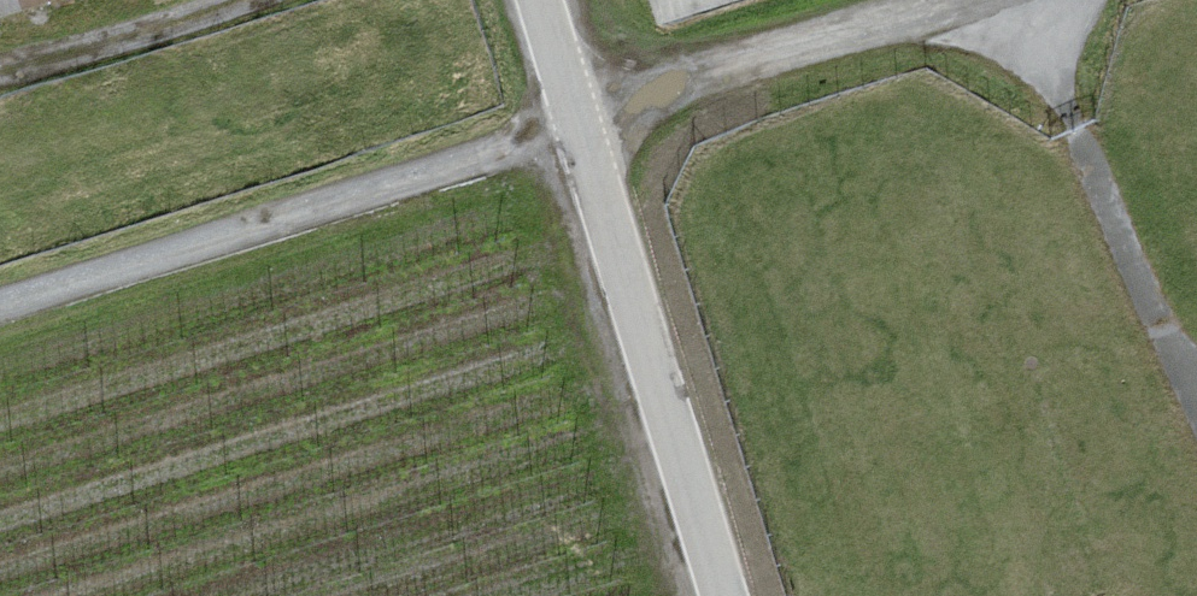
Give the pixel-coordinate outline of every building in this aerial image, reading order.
[(101,0),(0,0),(0,30),(101,0)] [(662,41),(797,0),(649,0),(662,41)]
